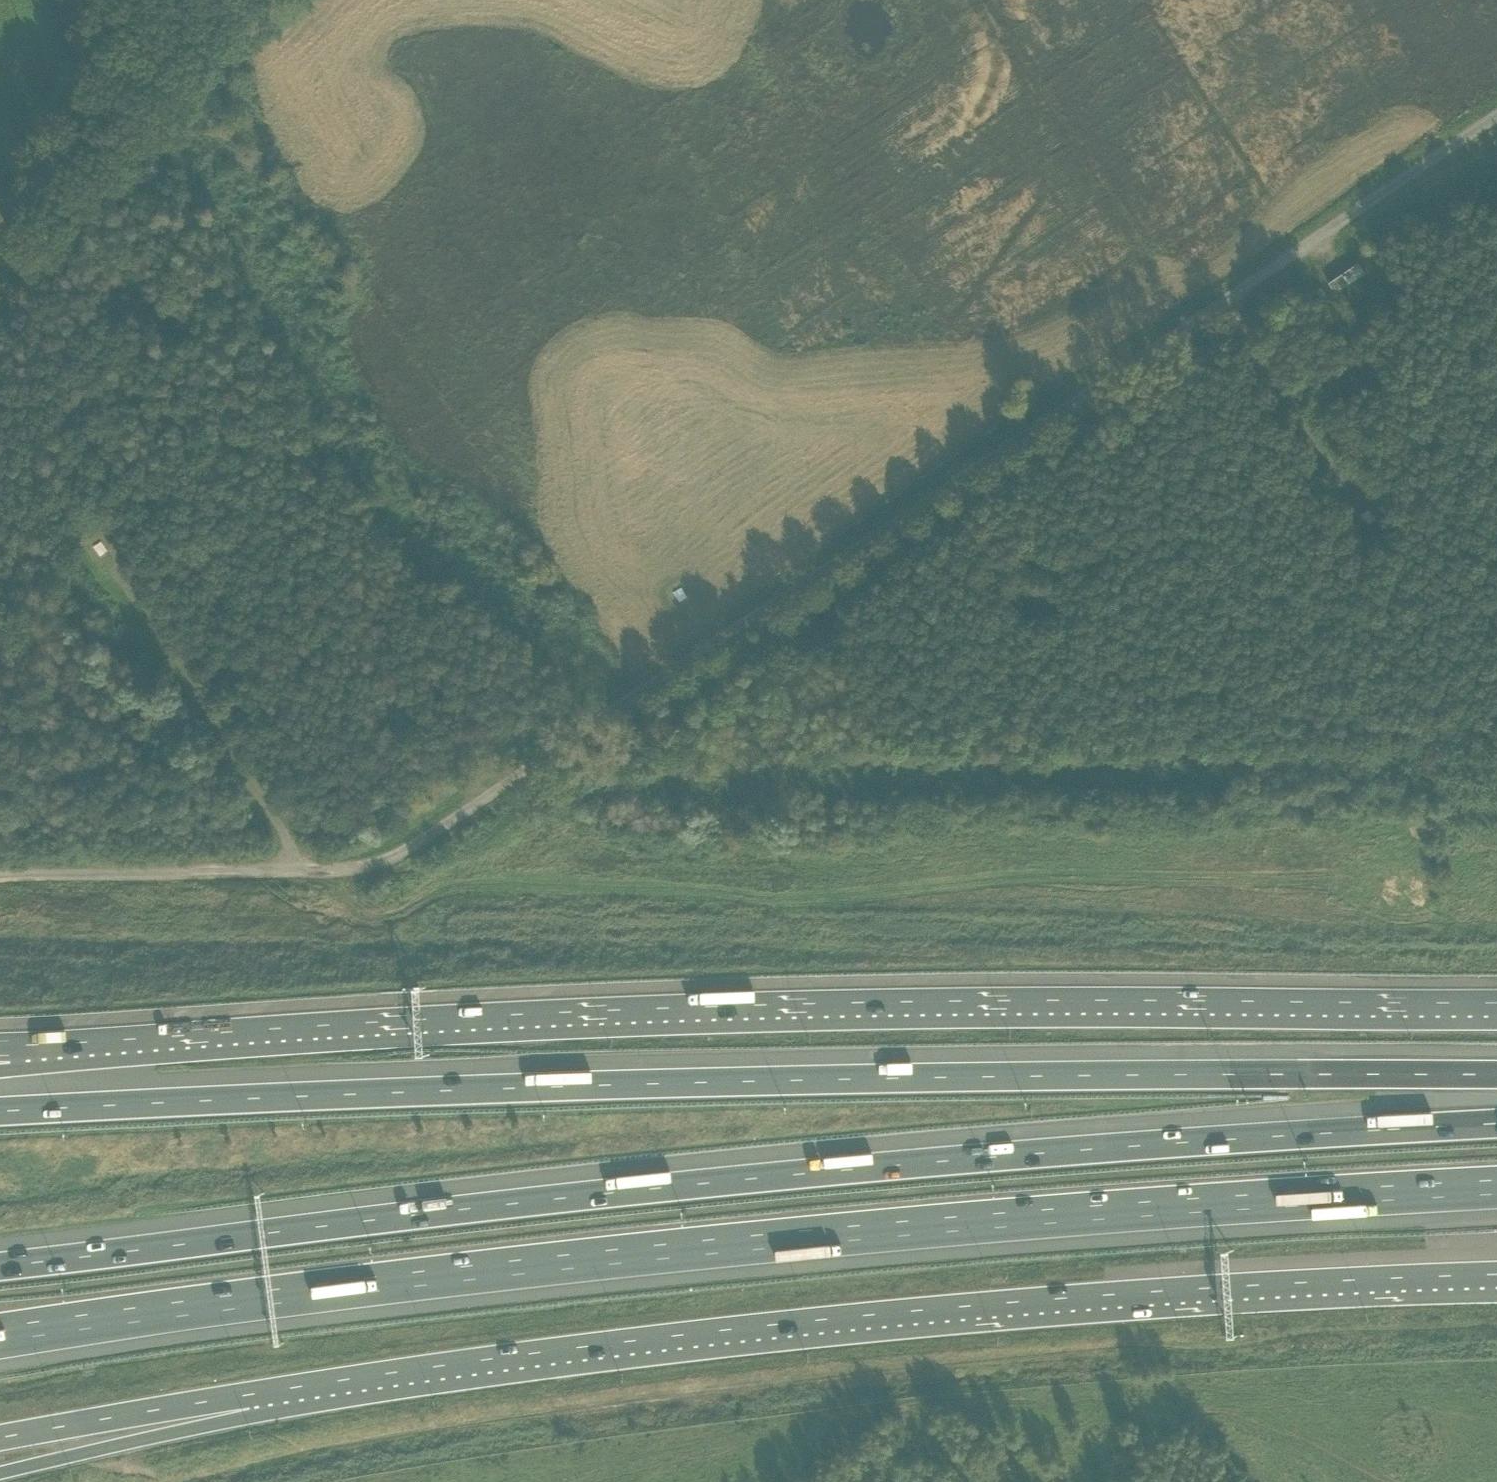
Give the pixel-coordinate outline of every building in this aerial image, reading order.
[(1358,262),(1328,282),(1335,292),(1365,272),(1358,262)] [(1321,287),(1316,291),(1323,301),(1328,297),(1321,287)] [(578,658),(587,672),(597,665),(587,652),(578,658)]
